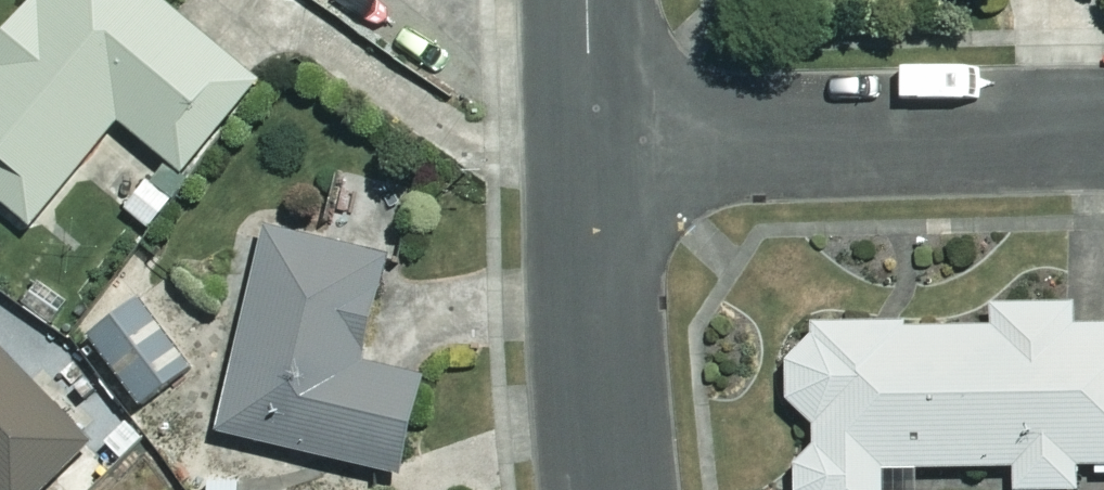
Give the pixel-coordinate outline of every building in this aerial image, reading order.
[(162,0),(49,0),(0,62),(0,198),(41,230),(125,123),(195,178),(269,84),(162,0)] [(396,265),(276,236),(229,436),(411,478),(433,384),(371,370),(396,265)] [(196,363),(141,300),(86,349),(141,412),(196,363)] [(1004,309),(1004,329),(828,331),(799,367),(800,422),(814,422),(814,489),(894,489),(894,472),(1024,471),(1024,489),(1087,489),(1087,468),(1103,468),(1103,327),(1054,327),(1054,309),(1004,309)] [(0,348),(0,489),(50,489),(95,446),(0,348)]
